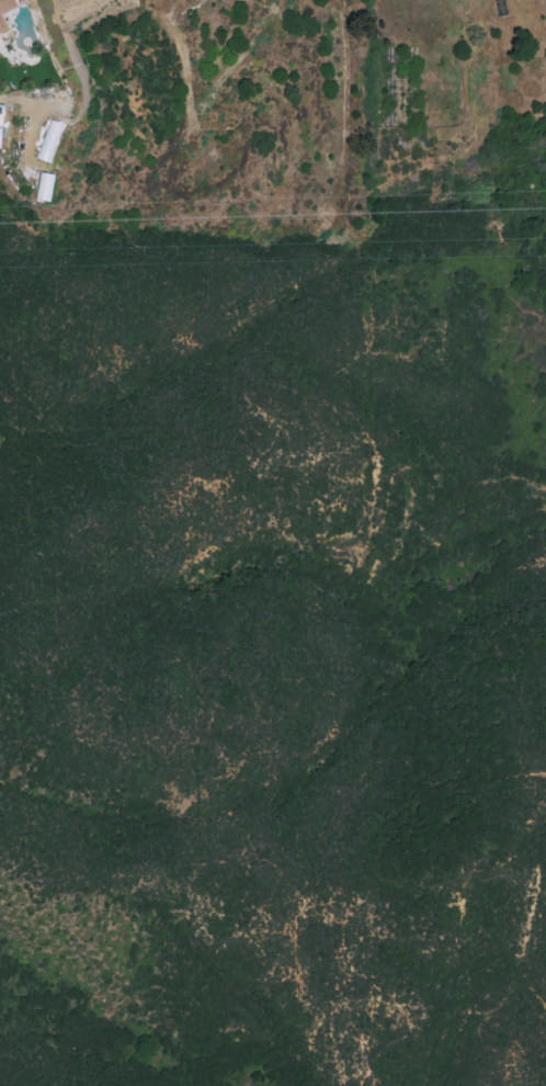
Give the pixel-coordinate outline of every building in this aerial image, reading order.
[(8,30),(1,14),(16,7),(13,0),(0,0),(0,33),(8,30)] [(63,125),(49,120),(35,158),(49,163),(63,125)] [(49,202),(54,175),(40,172),(35,199),(49,202)]
